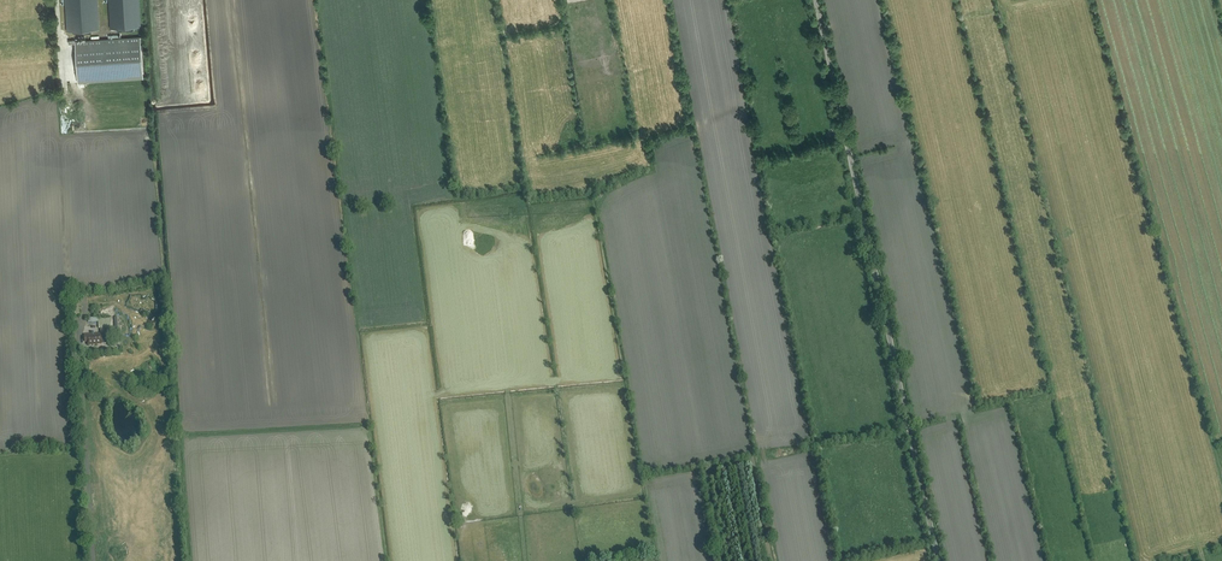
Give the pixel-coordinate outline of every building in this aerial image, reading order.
[(67,32),(75,31),(75,33),(92,32),(92,30),(99,29),(97,0),(65,0),(67,32)] [(107,29),(114,28),(114,30),(131,29),(131,27),(138,26),(136,0),(105,0),(107,29)] [(75,40),(69,40),(69,44),(75,43),(78,83),(143,78),(140,37),(75,42),(75,40)] [(71,315),(80,315),(79,294),(70,295),(71,315)] [(98,317),(88,318),(88,323),(98,322),(99,328),(100,328),(101,333),(84,334),(85,342),(87,342),(87,345),(102,344),(106,343),(106,336),(112,336),(111,318),(98,319),(98,317)]
